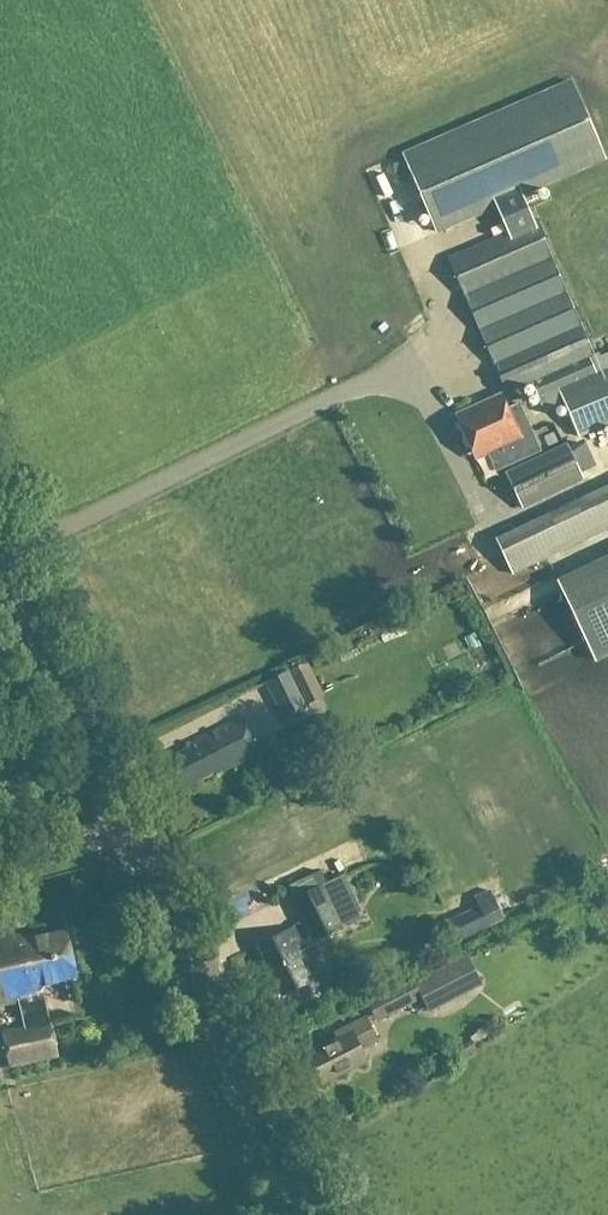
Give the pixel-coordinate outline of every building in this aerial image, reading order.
[(435,233),(602,159),(568,81),(400,155),(435,233)] [(536,397),(543,412),(563,403),(578,436),(607,423),(607,352),(599,356),(597,352),(591,355),(532,221),(446,259),(506,395),(530,384),(536,397)] [(455,415),(475,458),(496,448),(504,466),(539,450),(517,403),(505,408),(499,395),(455,415)] [(504,473),(520,508),(581,479),(565,444),(504,473)] [(561,549),(546,516),(495,540),(510,573),(561,549)] [(307,663),(264,683),(281,722),(306,710),(304,705),(323,697),(307,663)] [(184,780),(187,786),(221,768),(222,772),(257,754),(239,718),(185,746),(186,749),(166,759),(178,783),(184,780)] [(321,888),(293,901),(312,943),(340,930),(321,888)] [(479,908),(451,922),(460,941),(488,928),(479,908)] [(320,989),(316,979),(293,930),(257,947),(279,996),(294,989),(298,999),(320,989)] [(12,932),(0,935),(0,1005),(18,1001),(24,1028),(1,1033),(8,1066),(55,1056),(40,985),(74,978),(64,932),(14,943),(12,932)] [(415,985),(428,1011),(463,994),(450,968),(415,985)] [(401,1003),(394,987),(366,1000),(374,1017),(401,1003)] [(363,1017),(339,1029),(341,1035),(306,1053),(322,1084),(364,1062),(358,1050),(376,1041),(363,1017)]
